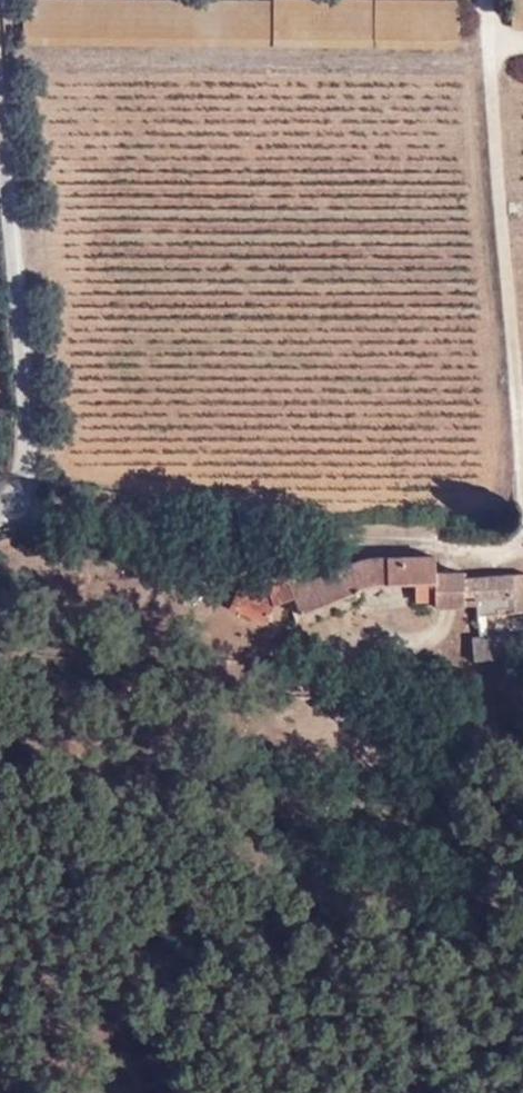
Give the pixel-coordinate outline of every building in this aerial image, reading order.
[(86,0),(26,0),(25,38),(458,40),(459,4),(221,2),(86,0)] [(511,24),(522,24),(522,0),(512,0),(511,24)] [(457,598),(457,569),(432,570),(432,560),(352,563),(327,572),(327,574),(334,594),(348,588),(356,585),(431,582),(430,607),(464,607),(465,598),(457,598)] [(327,574),(327,572),(314,578),(306,562),(280,572),(296,609),(334,594),(327,574)] [(464,570),(457,569),(457,598),(465,598),(475,598),(511,596),(509,577),(465,578),(464,570)] [(296,609),(280,572),(273,572),(261,577),(265,631),(290,619),(286,613),(296,609)] [(521,613),(519,576),(509,577),(511,596),(475,598),(476,614),(521,613)] [(265,631),(261,577),(242,586),(254,635),(265,631)] [(477,654),(510,652),(511,638),(476,637),(477,654)] [(477,654),(476,665),(510,665),(510,652),(477,654)]
